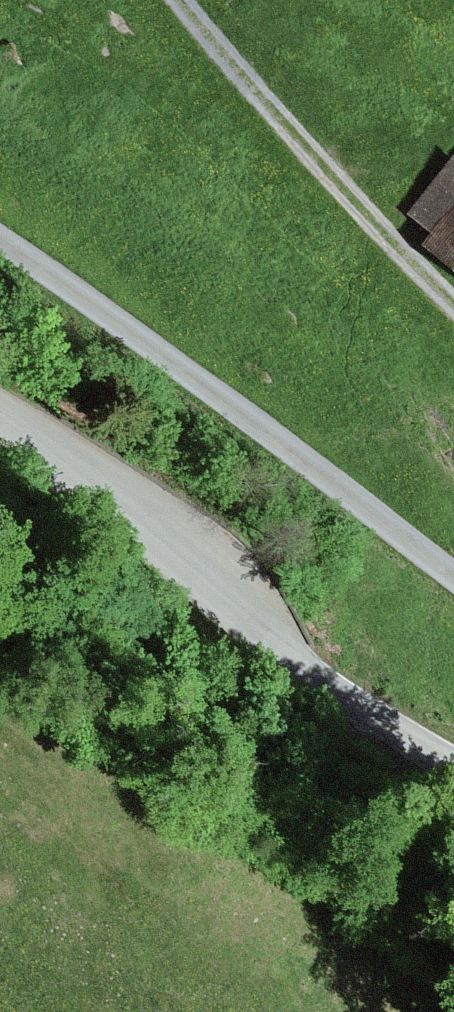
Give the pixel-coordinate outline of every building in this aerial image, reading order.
[(453,156),(407,215),(433,234),(422,248),(453,273),(453,157),(453,156)]
